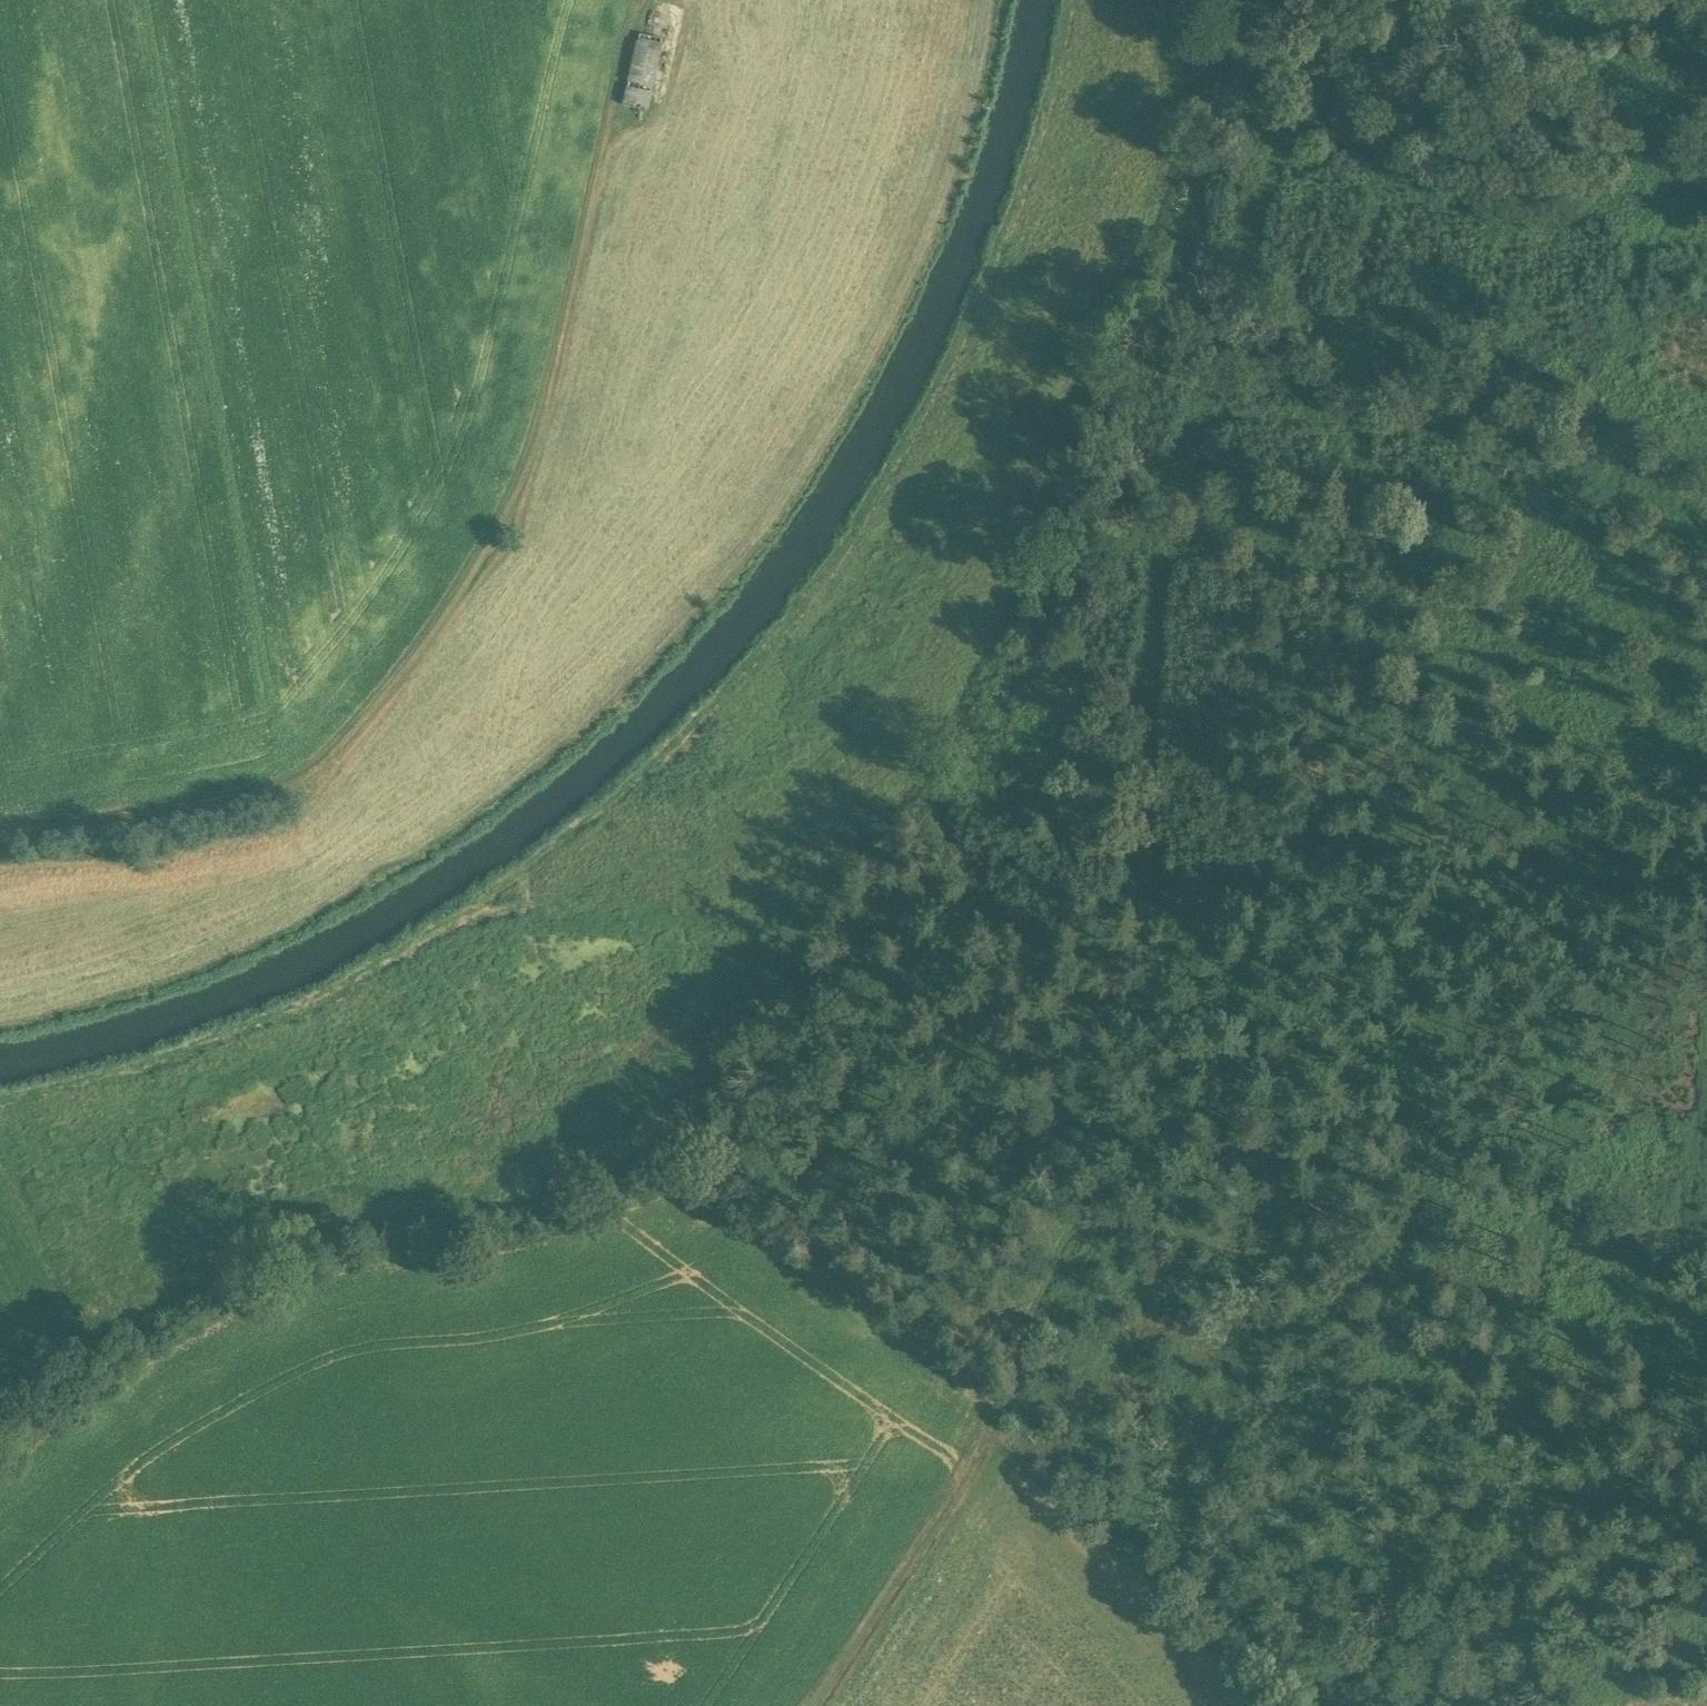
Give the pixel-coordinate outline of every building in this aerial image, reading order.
[(666,38),(642,32),(625,104),(650,110),(666,38)]
